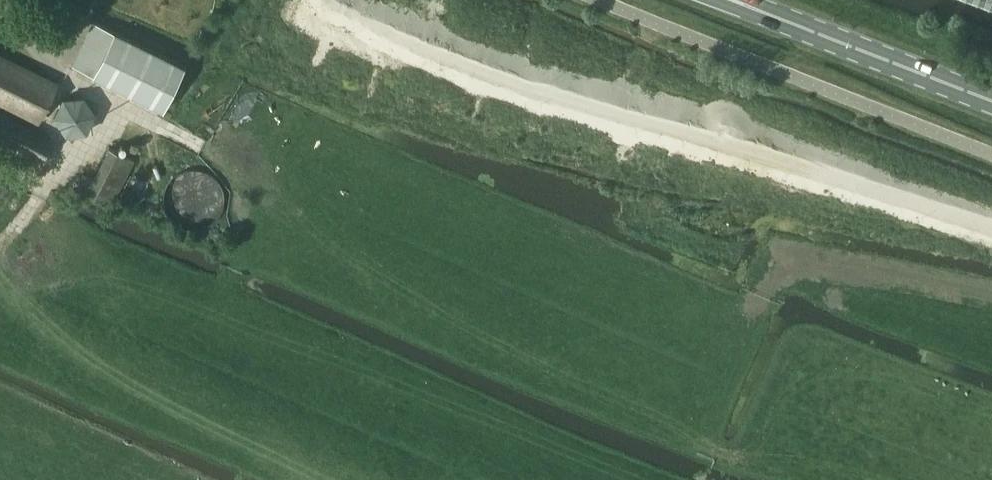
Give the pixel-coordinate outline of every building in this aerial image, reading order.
[(118,30),(96,74),(166,108),(188,64),(118,30)] [(41,118),(57,84),(0,57),(0,99),(41,118)] [(64,98),(55,116),(67,133),(87,131),(96,113),(85,96),(64,98)] [(42,159),(52,139),(0,114),(0,138),(42,159)]
